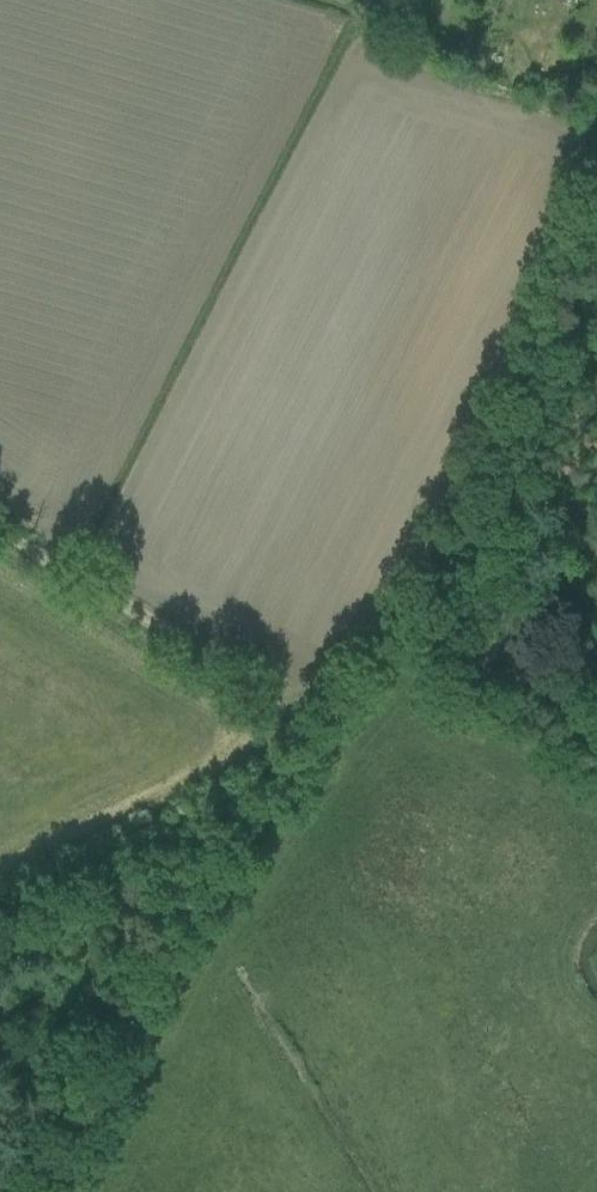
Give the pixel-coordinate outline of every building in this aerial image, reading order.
[(376,4),(399,11),(402,0),(377,0),(376,4)] [(548,73),(549,83),(563,81),(562,71),(548,73)]
